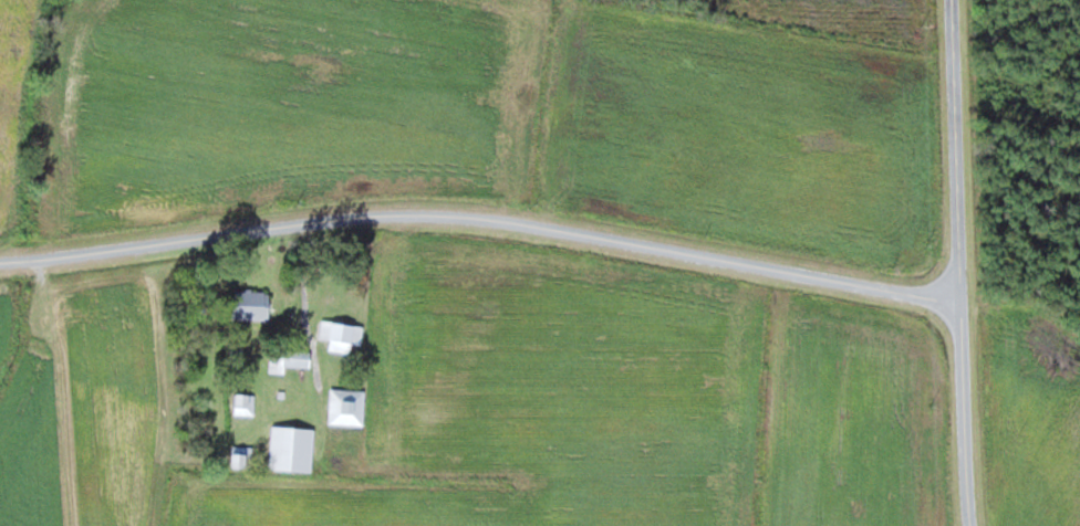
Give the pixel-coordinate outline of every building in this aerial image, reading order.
[(234,318),(270,318),(270,290),(234,290),(234,318)] [(365,324),(322,319),(320,338),(331,339),(330,349),(351,352),(352,343),(363,344),(365,324)] [(287,365),(311,365),(311,351),(272,351),(272,371),(287,371),(287,365)] [(331,424),(366,424),(366,387),(331,387),(331,424)] [(256,414),(256,393),(236,393),(236,414),(256,414)] [(316,427),(273,425),(271,469),(314,471),(316,427)] [(234,467),(252,467),(252,445),(234,445),(234,467)]
